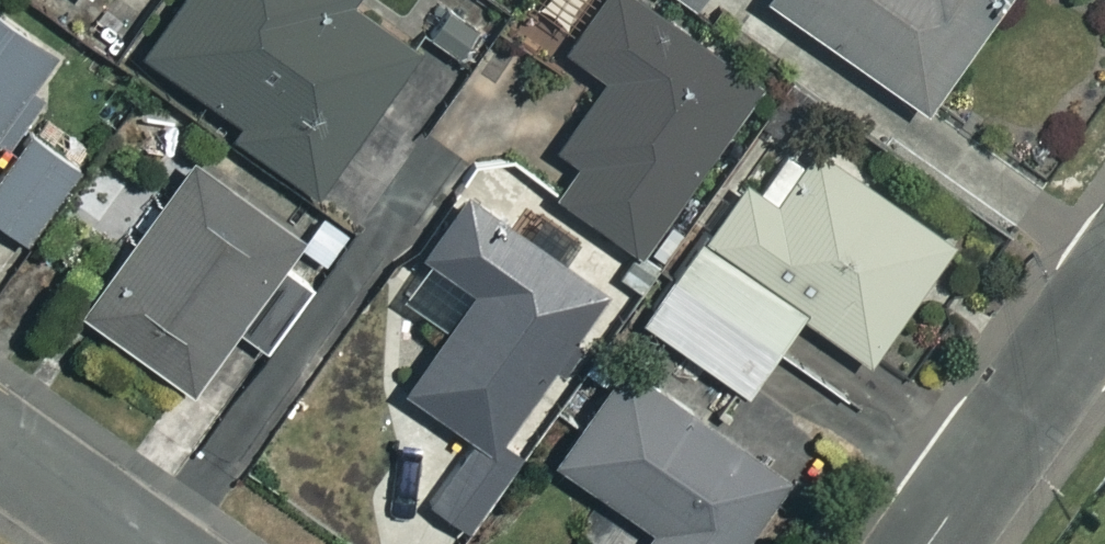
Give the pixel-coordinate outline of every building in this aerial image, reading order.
[(132,47),(230,114),(221,127),(310,188),(410,42),(349,0),(164,0),(132,47)] [(458,0),(441,0),(420,31),(460,59),(487,19),(458,0)] [(638,0),(590,0),(559,46),(598,72),(553,138),(579,156),(554,193),(635,248),(751,77),(638,0)] [(914,103),(988,0),(771,0),(914,103)] [(31,95),(21,88),(46,53),(0,19),(0,137),(31,95)] [(26,130),(0,166),(0,223),(21,238),(74,164),(26,130)] [(943,238),(806,143),(796,158),(761,134),(635,316),(738,387),(793,307),(861,355),(943,238)] [(287,233),(184,159),(77,311),(184,386),(227,323),(258,345),(310,270),(277,247),(287,233)] [(593,280),(455,187),(414,247),(466,282),(396,385),(468,433),(424,499),(462,525),(510,455),(486,439),(593,280)] [(625,348),(546,456),(606,499),(580,535),(593,543),(724,543),(776,472),(703,419),(710,410),(625,348)]
